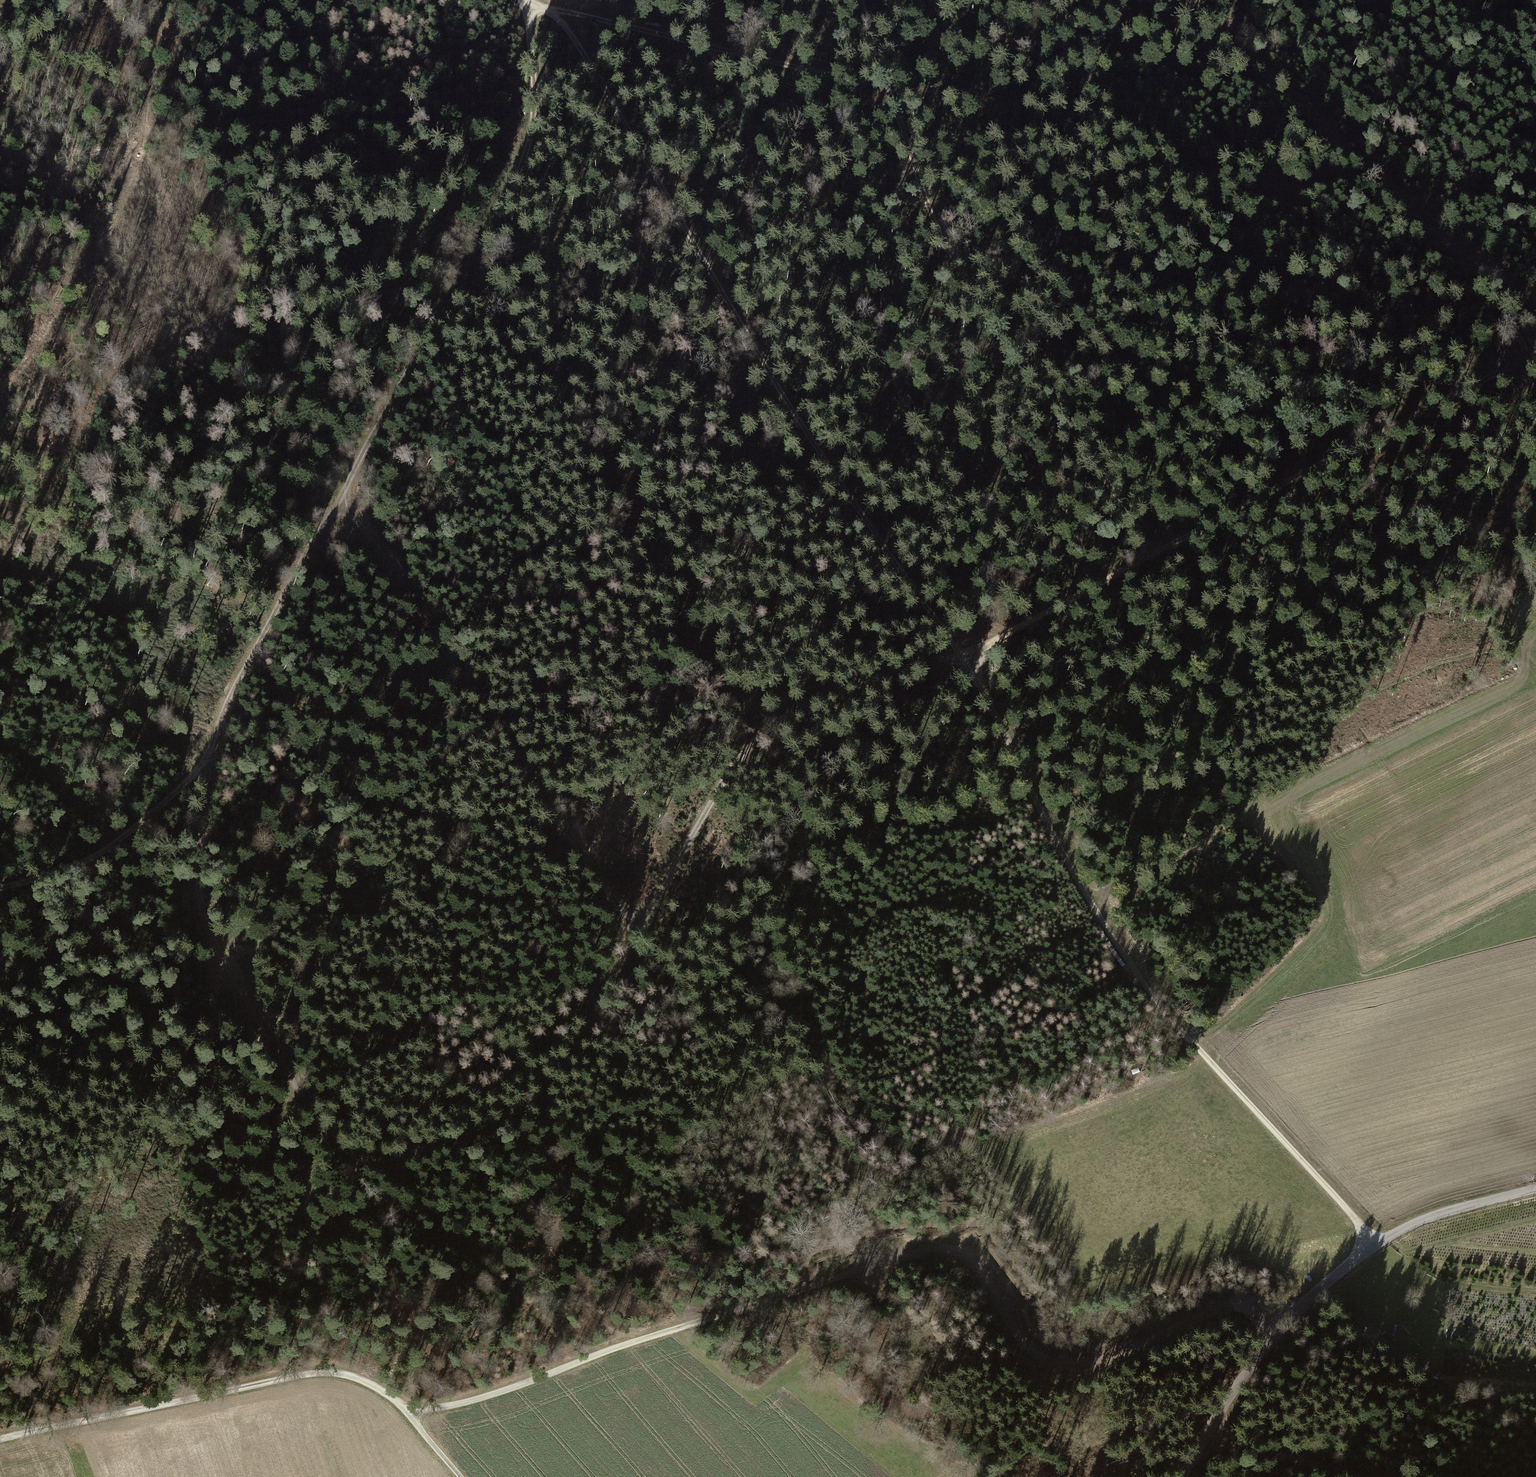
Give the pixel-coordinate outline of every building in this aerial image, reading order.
[(807,62),(826,65),(828,54),(810,50),(807,62)]
